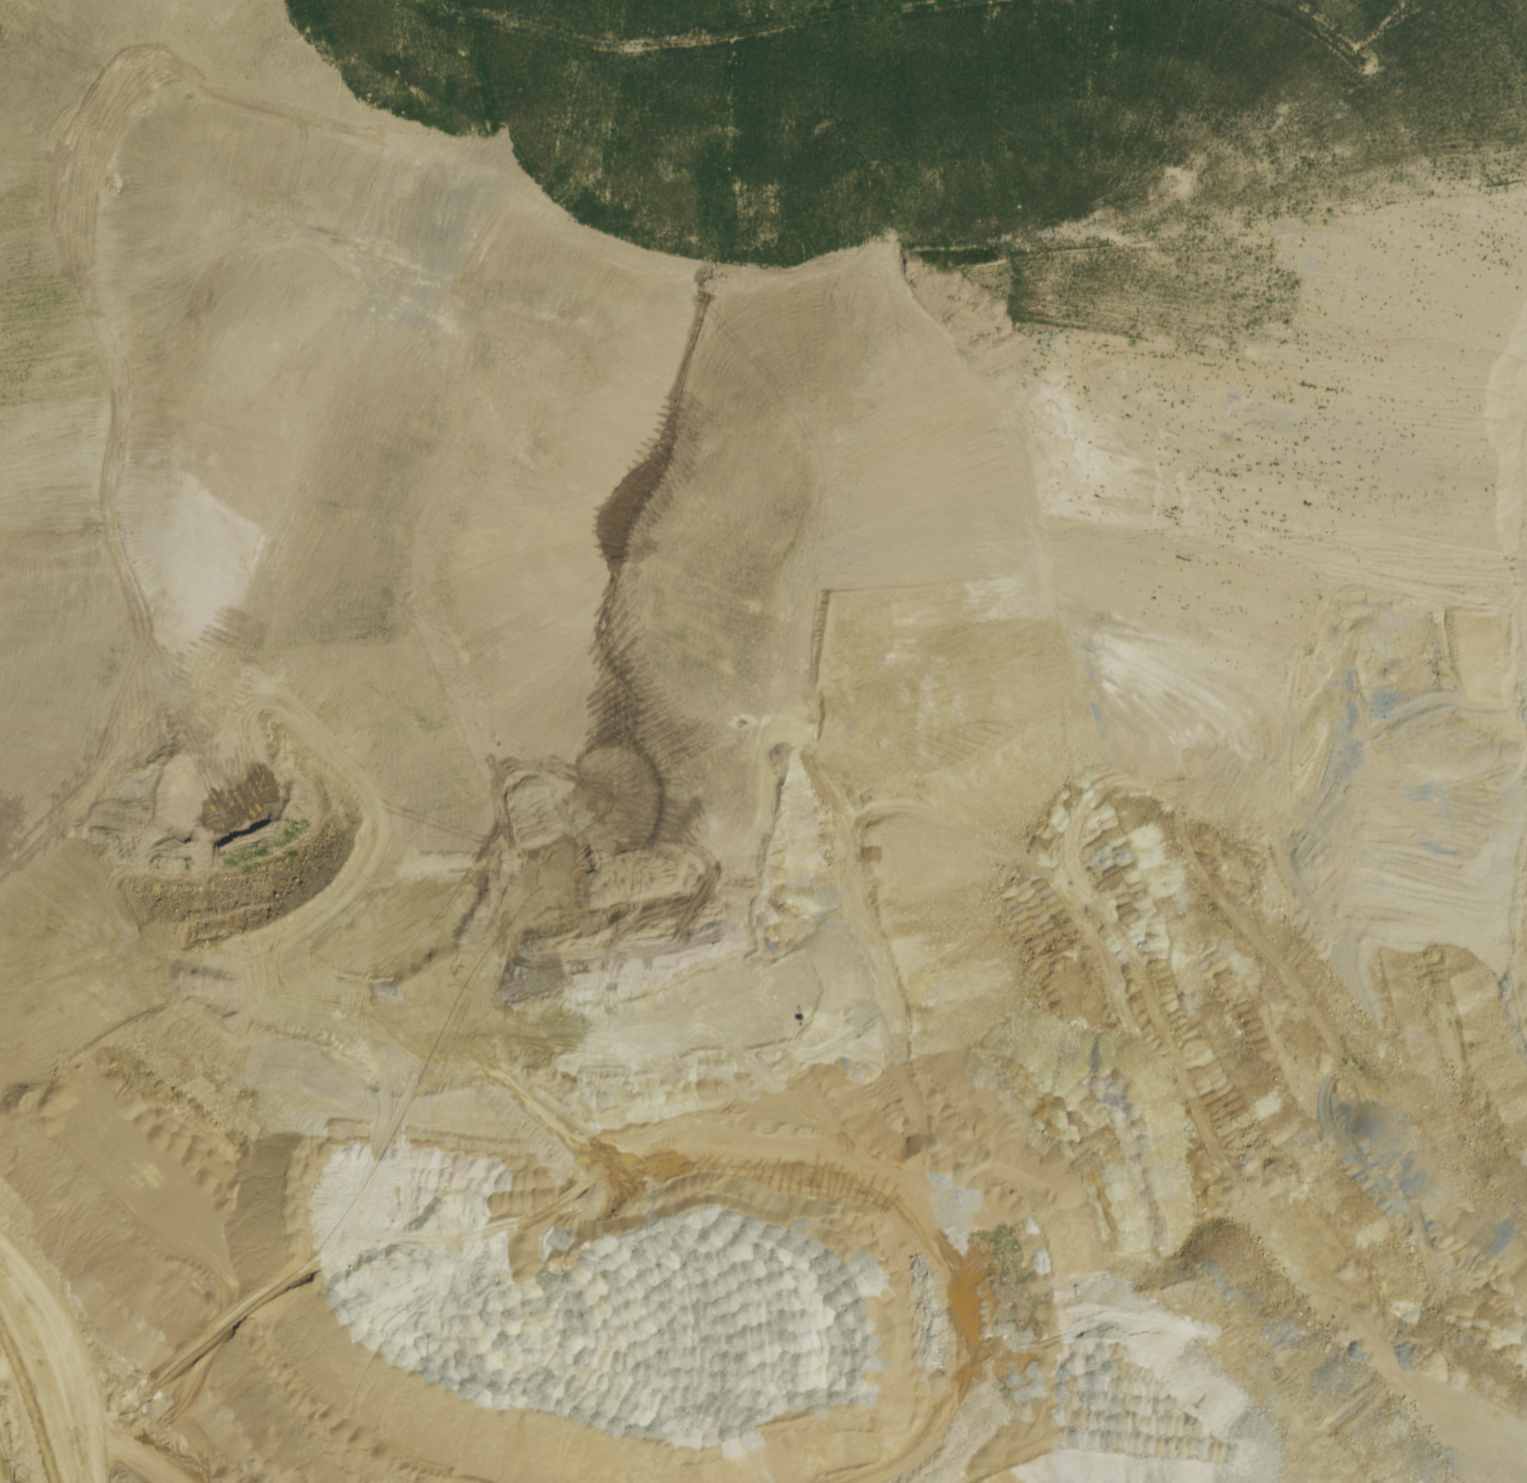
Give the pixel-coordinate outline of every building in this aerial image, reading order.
[(787,828),(784,818),(768,822),(771,832),(787,828)] [(1332,1366),(1341,1373),(1354,1357),(1345,1350),(1332,1366)]
